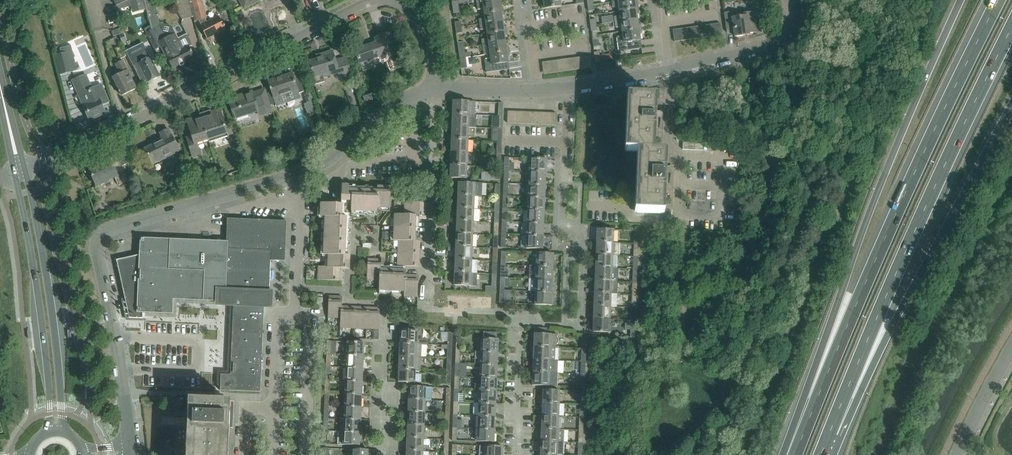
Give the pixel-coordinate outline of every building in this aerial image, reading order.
[(176,5),(177,8),(178,11),(179,15),(183,20),(193,17),(188,0),(175,0),(176,5)] [(193,17),(194,21),(198,20),(199,20),(201,25),(207,39),(226,30),(218,14),(206,20),(205,18),(207,18),(202,0),(188,0),(193,17)] [(244,9),(261,0),(239,0),(244,9)] [(566,0),(543,0),(543,3),(541,4),(541,9),(561,6),(560,1),(566,0)] [(635,0),(628,0),(612,2),(613,8),(619,7),(619,11),(639,9),(638,4),(636,4),(635,0)] [(500,7),(499,1),(476,4),(477,10),(483,9),(484,14),(503,11),(503,6),(500,7)] [(160,24),(154,2),(145,5),(152,29),(151,29),(145,32),(154,50),(160,47),(165,57),(167,57),(172,68),(179,64),(180,67),(185,64),(184,62),(186,61),(187,62),(195,58),(189,47),(192,45),(191,43),(190,39),(189,38),(187,36),(187,35),(186,35),(177,39),(174,34),(172,30),(164,33),(164,32),(163,29),(162,28),(160,25),(160,24)] [(116,6),(112,7),(116,23),(120,21),(116,6)] [(639,13),(639,9),(619,11),(620,16),(614,17),(615,23),(638,19),(637,14),(639,13)] [(504,16),(503,11),(484,14),(485,18),(479,19),(479,25),(502,21),(502,16),(504,16)] [(757,32),(754,12),(744,13),(745,15),(733,17),(732,11),(724,12),(726,32),(734,31),(734,37),(749,35),(749,33),(757,32)] [(638,25),(638,19),(615,23),(615,28),(621,27),(622,32),(642,29),(641,24),(638,25)] [(503,27),(502,21),(479,25),(480,30),(486,29),(487,34),(506,31),(506,27),(503,27)] [(113,36),(123,33),(121,27),(111,31),(113,36)] [(642,34),(642,29),(622,32),(623,36),(617,37),(617,43),(640,40),(641,40),(640,34),(642,34)] [(132,39),(129,31),(118,35),(122,42),(132,39)] [(507,36),(506,31),(487,34),(488,39),(481,39),(482,45),(505,42),(505,36),(507,36)] [(377,43),(355,50),(359,63),(381,56),(382,59),(397,54),(390,33),(375,38),(377,43)] [(641,47),(640,40),(617,43),(619,52),(642,48),(642,47),(641,47)] [(506,47),(505,42),(482,45),(483,50),(489,49),(490,54),(509,51),(508,47),(506,47)] [(126,56),(121,46),(116,48),(121,58),(126,56)] [(141,83),(146,80),(147,83),(160,76),(150,56),(147,49),(134,56),(137,63),(132,66),(141,83)] [(335,60),(332,51),(323,54),(324,57),(309,62),(313,76),(314,78),(316,84),(325,82),(322,74),(337,69),(340,76),(352,73),(347,57),(335,60)] [(510,56),(509,51),(490,54),(490,59),(484,60),(486,73),(508,70),(507,62),(508,62),(507,57),(510,56)] [(600,51),(594,52),(596,62),(601,61),(600,61),(608,60),(607,54),(600,55),(600,51)] [(68,53),(55,56),(60,75),(73,71),(68,53)] [(112,77),(121,96),(137,88),(123,59),(114,64),(119,73),(112,77)] [(304,92),(300,79),(295,81),(292,73),(268,81),(274,98),(275,101),(276,105),(300,98),(299,93),(304,92)] [(87,75),(73,81),(79,95),(81,94),(92,119),(89,120),(89,121),(106,113),(104,113),(100,104),(108,100),(105,91),(103,85),(93,89),(87,75)] [(390,77),(388,83),(394,86),(396,80),(390,77)] [(759,79),(756,79),(749,79),(749,80),(749,92),(759,92),(758,92),(758,80),(759,80),(759,79)] [(240,99),(229,102),(236,123),(237,123),(236,119),(258,112),(259,115),(273,111),(265,89),(253,93),(253,91),(239,96),(240,99)] [(654,112),(654,98),(629,97),(627,151),(639,152),(652,152),(653,128),(659,128),(661,120),(660,120),(661,119),(661,118),(660,117),(659,116),(658,114),(658,112),(654,112)] [(475,114),(475,101),(453,101),(453,108),(451,108),(451,114),(475,114)] [(211,110),(200,114),(202,118),(201,118),(208,140),(209,143),(210,143),(209,140),(227,134),(228,137),(229,137),(228,136),(234,134),(229,121),(224,123),(220,109),(211,112),(211,110)] [(475,115),(475,114),(451,114),(452,114),(452,126),(469,127),(469,114),(475,115)] [(192,136),(187,138),(193,157),(200,154),(198,148),(197,149),(195,144),(208,140),(201,118),(196,120),(195,117),(187,120),(192,136)] [(468,140),(469,127),(452,126),(452,139),(468,140)] [(153,145),(145,149),(152,162),(165,156),(166,158),(180,151),(169,129),(161,133),(163,138),(157,141),(158,143),(153,145)] [(468,153),(468,140),(452,139),(451,152),(468,153)] [(128,181),(122,166),(130,162),(125,152),(110,158),(104,160),(88,167),(89,169),(89,170),(96,186),(117,177),(121,184),(118,185),(119,186),(128,181)] [(467,166),(468,153),(451,152),(451,160),(449,160),(449,165),(467,166)] [(665,152),(652,152),(639,152),(637,213),(662,214),(663,183),(669,183),(669,184),(671,175),(671,174),(670,172),(669,171),(668,169),(668,167),(664,167),(665,152)] [(546,173),(546,159),(530,159),(529,172),(546,173)] [(467,179),(467,166),(449,165),(448,170),(450,170),(450,178),(467,179)] [(545,185),(546,173),(529,172),(529,185),(545,185)] [(458,182),(458,195),(475,196),(475,183),(458,182)] [(349,190),(349,185),(342,185),(341,201),(349,201),(349,190)] [(545,198),(545,185),(529,185),(528,198),(545,198)] [(391,187),(390,187),(378,186),(377,191),(376,207),(378,208),(390,208),(391,187)] [(365,212),(366,190),(352,190),(351,211),(365,212)] [(376,207),(377,191),(366,190),(365,212),(378,213),(378,208),(376,207)] [(474,209),(475,196),(458,195),(457,208),(474,209)] [(545,211),(545,198),(528,198),(528,210),(545,211)] [(416,216),(426,217),(426,203),(405,202),(404,214),(395,214),(394,240),(399,240),(415,241),(415,240),(416,216)] [(345,255),(347,217),(342,216),(342,204),(321,203),(321,217),(326,217),(324,255),(329,255),(328,267),(340,267),(340,268),(350,268),(350,255),(345,255)] [(474,222),(474,209),(457,208),(457,221),(474,222)] [(544,224),(545,211),(528,210),(527,223),(544,224)] [(241,249),(243,219),(228,219),(227,242),(227,249),(241,249)] [(256,250),(257,220),(243,219),(241,249),(256,250)] [(270,251),(271,221),(257,220),(256,250),(270,251)] [(285,261),(287,221),(271,221),(270,251),(270,260),(280,260),(285,261)] [(473,234),(474,222),(457,221),(456,234),(473,234)] [(544,237),(544,224),(527,223),(527,236),(544,237)] [(614,243),(614,230),(597,229),(597,242),(614,243)] [(473,247),(473,234),(456,234),(456,247),(473,247)] [(543,250),(544,237),(527,236),(526,249),(543,250)] [(270,260),(270,251),(256,250),(241,249),(227,249),(227,242),(141,238),(140,255),(138,312),(143,312),(146,313),(173,314),(173,299),(220,301),(220,304),(234,304),(234,303),(264,304),(264,305),(268,306),(269,293),(269,290),(270,260)] [(419,254),(420,240),(415,240),(415,241),(399,240),(398,253),(419,254)] [(619,243),(614,243),(597,242),(596,255),(613,256),(619,256),(619,243)] [(472,260),(473,247),(456,247),(456,259),(472,260)] [(419,266),(419,254),(398,253),(398,265),(419,266)] [(553,262),(554,254),(537,253),(537,265),(536,266),(555,267),(555,262),(553,262)] [(138,312),(140,255),(117,260),(125,298),(129,318),(143,319),(143,312),(138,312)] [(613,268),(613,256),(596,255),(596,268),(613,268)] [(405,291),(406,275),(406,270),(381,269),(382,260),(368,259),(367,280),(379,281),(379,290),(404,291),(405,291)] [(472,273),(472,260),(456,259),(455,272),(472,273)] [(555,268),(557,268),(557,267),(555,267),(536,266),(537,265),(529,265),(528,279),(536,279),(553,280),(553,272),(555,272),(555,268)] [(339,280),(340,268),(340,267),(328,267),(319,266),(318,280),(339,280)] [(596,268),(595,280),(612,281),(618,281),(618,268),(613,268),(596,268)] [(477,273),(472,273),(455,272),(455,285),(471,286),(477,286),(477,273)] [(418,297),(418,275),(406,275),(405,291),(404,291),(404,296),(418,297)] [(536,279),(535,292),(554,293),(554,288),(552,288),(553,280),(536,279)] [(618,281),(612,281),(595,280),(595,293),(612,294),(617,294),(618,281)] [(556,293),(554,293),(535,292),(535,305),(552,305),(552,293),(556,293)] [(617,294),(612,294),(595,293),(594,306),(611,307),(617,307),(617,294)] [(342,318),(342,306),(343,297),(329,296),(328,318),(341,318),(342,318)] [(263,316),(264,305),(264,304),(234,303),(234,304),(234,315),(263,316)] [(354,328),(355,307),(342,306),(342,318),(341,318),(340,328),(354,328)] [(611,319),(611,307),(594,306),(594,319),(611,319)] [(366,329),(367,307),(355,307),(354,328),(366,329)] [(379,329),(380,308),(367,307),(366,329),(379,329)] [(263,331),(263,316),(234,315),(233,330),(263,331)] [(610,332),(611,319),(594,319),(593,332),(610,332)] [(402,326),(401,330),(401,329),(400,337),(398,337),(398,343),(422,344),(423,327),(402,326)] [(557,337),(557,334),(545,334),(546,328),(535,327),(534,341),(532,341),(532,346),(551,347),(555,347),(556,347),(556,344),(557,343),(558,342),(558,341),(558,339),(557,338),(557,337)] [(262,346),(263,331),(233,330),(232,345),(262,346)] [(498,352),(498,339),(497,339),(497,332),(484,331),(484,338),(482,338),(481,351),(498,352)] [(364,355),(364,342),(347,341),(347,354),(364,355)] [(422,356),(422,344),(398,343),(398,348),(400,348),(400,355),(422,356)] [(262,361),(262,346),(232,345),(232,360),(262,361)] [(555,360),(555,347),(551,347),(532,346),(530,346),(530,347),(532,347),(532,352),(534,352),(533,359),(555,360)] [(498,352),(481,351),(475,351),(475,364),(481,364),(497,365),(498,352)] [(363,368),(364,355),(347,354),(346,367),(363,368)] [(421,369),(422,356),(400,355),(399,368),(416,369),(421,369)] [(555,360),(550,360),(533,359),(533,367),(531,367),(531,372),(529,371),(529,372),(533,372),(550,373),(558,373),(558,360),(555,360)] [(261,377),(262,361),(232,360),(231,375),(261,377)] [(497,378),(497,365),(481,364),(480,377),(497,378)] [(362,381),(363,368),(346,367),(346,380),(362,381)] [(415,382),(416,369),(399,368),(398,381),(415,382)] [(557,386),(558,373),(550,373),(533,372),(532,385),(557,386)] [(260,392),(261,377),(231,375),(222,375),(221,390),(260,392)] [(497,378),(480,377),(474,377),(474,389),(480,390),(496,390),(497,378)] [(362,393),(362,381),(346,380),(345,393),(362,393)] [(410,385),(409,399),(426,399),(426,386),(410,385)] [(543,389),(543,402),(560,403),(560,390),(543,389)] [(496,403),(496,390),(480,390),(479,403),(496,403)] [(361,406),(362,393),(345,393),(345,405),(361,406)] [(228,427),(230,427),(230,415),(229,415),(229,401),(190,399),(188,454),(227,454),(228,427)] [(425,412),(426,399),(409,399),(408,411),(425,412)] [(559,416),(560,403),(543,402),(542,415),(559,416)] [(495,416),(496,403),(479,403),(479,415),(495,416)] [(361,419),(361,406),(345,405),(341,405),(340,418),(344,418),(361,419)] [(424,425),(425,412),(408,411),(408,424),(424,425)] [(495,429),(495,416),(479,415),(478,428),(495,429)] [(559,429),(559,416),(542,415),(542,428),(559,429)] [(360,432),(361,419),(344,418),(344,431),(360,432)] [(424,438),(424,425),(408,424),(407,437),(424,438)] [(494,442),(495,429),(478,428),(478,441),(494,442)] [(565,429),(559,429),(542,428),(541,441),(564,442),(565,429)] [(360,445),(360,432),(344,431),(338,431),(338,444),(343,444),(360,445)] [(423,451),(424,438),(407,437),(407,450),(423,451)] [(564,454),(564,442),(541,441),(541,454),(558,454),(564,454)] [(503,446),(486,446),(480,445),(479,454),(502,454),(503,446)]
